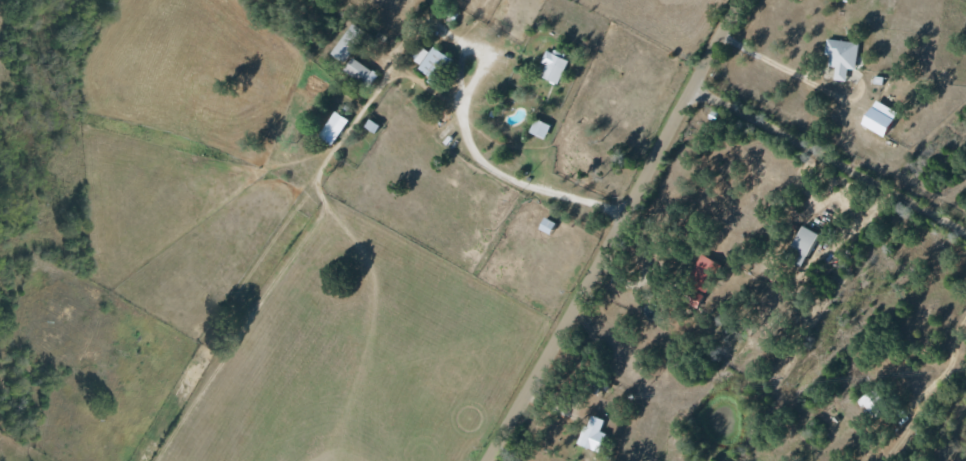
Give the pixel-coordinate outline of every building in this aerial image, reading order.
[(329,53),(342,62),(364,33),(351,24),(329,53)] [(854,69),(857,42),(825,39),(824,55),(828,55),(827,66),(834,67),(833,80),(844,81),(846,68),(854,69)] [(421,48),(411,63),(430,75),(425,81),(433,86),(451,59),(431,47),(428,52),(421,48)] [(545,49),(539,63),(543,65),(538,77),(556,85),(567,58),(545,49)] [(342,70),(367,88),(376,75),(351,57),(342,70)] [(883,104),(872,99),(860,125),(883,135),(891,118),(879,112),(883,104)] [(316,136),(330,146),(347,120),(333,111),(316,136)] [(528,132),(543,139),(549,125),(534,118),(528,132)] [(378,125),(367,119),(363,126),(373,133),(378,125)] [(537,228),(548,234),(554,223),(543,217),(537,228)] [(816,233),(800,226),(784,259),(801,266),(816,233)] [(696,308),(718,264),(700,254),(677,298),(696,308)] [(598,431),(603,421),(588,414),(576,443),(597,452),(604,434),(598,431)]
